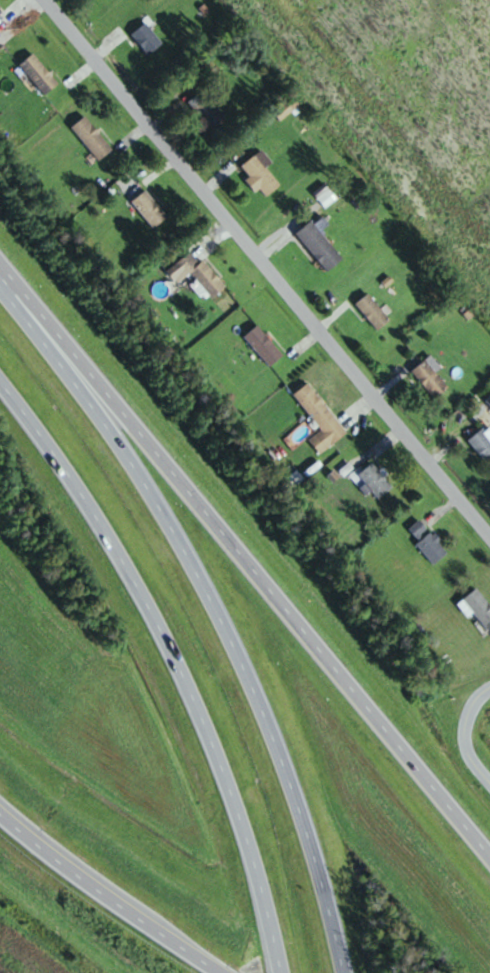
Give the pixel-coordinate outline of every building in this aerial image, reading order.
[(148,56),(162,44),(145,24),(132,35),(148,56)] [(59,86),(33,54),(19,66),(44,97),(59,86)] [(187,103),(212,134),(227,123),(203,91),(187,103)] [(113,149),(85,117),(71,129),(99,162),(113,149)] [(239,169),(258,192),(260,189),(267,197),(280,186),(267,169),(272,165),(261,151),(239,169)] [(168,217),(145,191),(132,203),(154,229),(168,217)] [(312,222),(296,234),(327,273),(343,260),(320,230),(328,224),(324,219),(316,226),(312,222)] [(203,260),(199,263),(191,252),(166,272),(177,285),(191,274),(211,299),(225,288),(203,260)] [(355,305),(377,332),(390,321),(368,294),(355,305)] [(243,338),(270,368),(284,356),(257,326),(243,338)] [(450,387),(424,361),(411,373),(436,400),(450,387)] [(319,455),(346,435),(309,384),(294,395),(321,432),(308,440),(319,455)] [(488,467),(489,465),(489,440),(481,429),(466,441),(488,467)] [(379,500),(393,487),(371,463),(357,475),(379,500)] [(416,545),(432,566),(447,555),(421,519),(408,529),(418,543),(416,545)] [(485,631),(489,628),(489,606),(481,589),(457,602),(467,620),(476,614),(485,631)]
